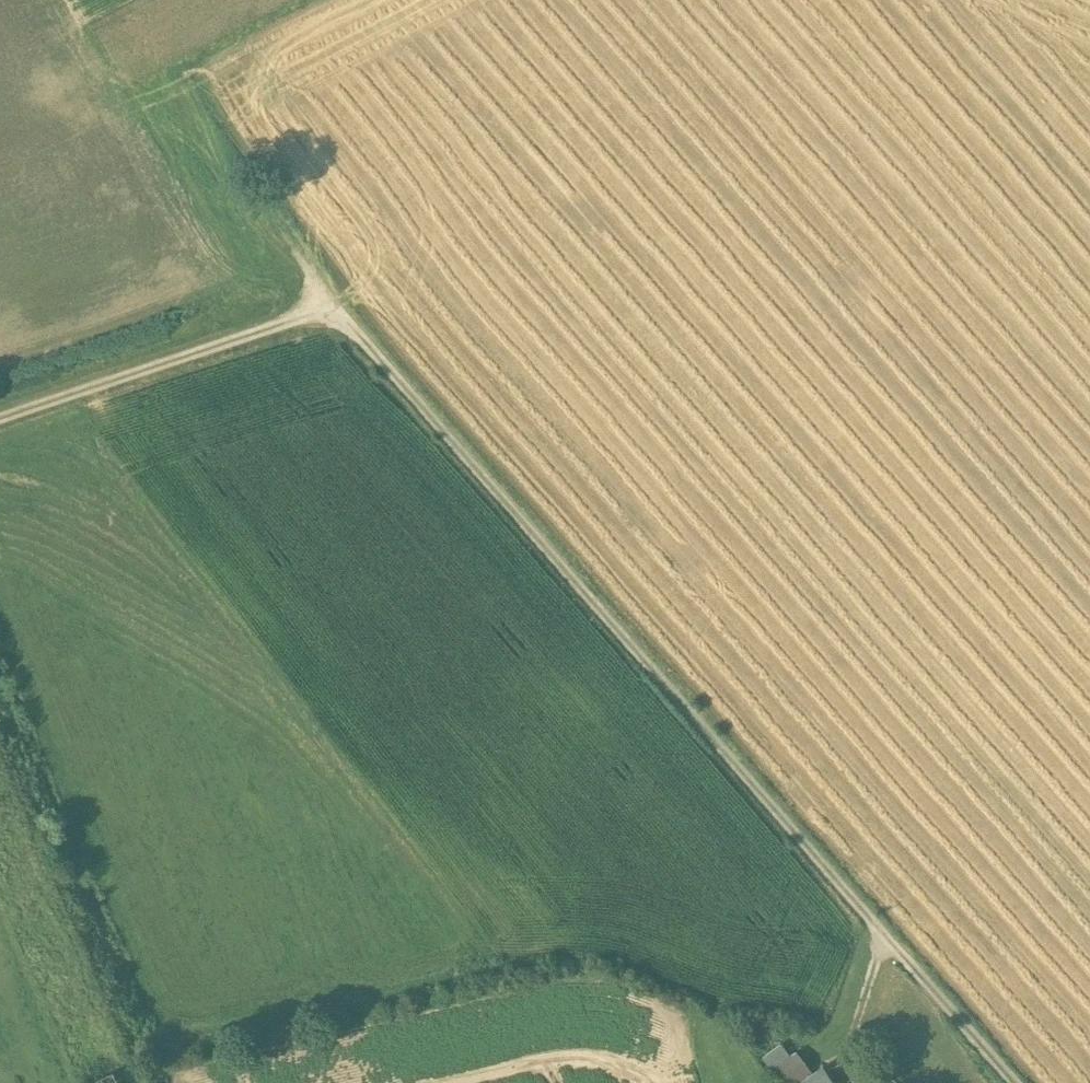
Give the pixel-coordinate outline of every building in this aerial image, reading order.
[(781,1042),(762,1056),(781,1082),(836,1082),(822,1064),(812,1071),(796,1049),(790,1054),(781,1042)] [(90,1082),(117,1082),(111,1071),(89,1080),(90,1082)]
